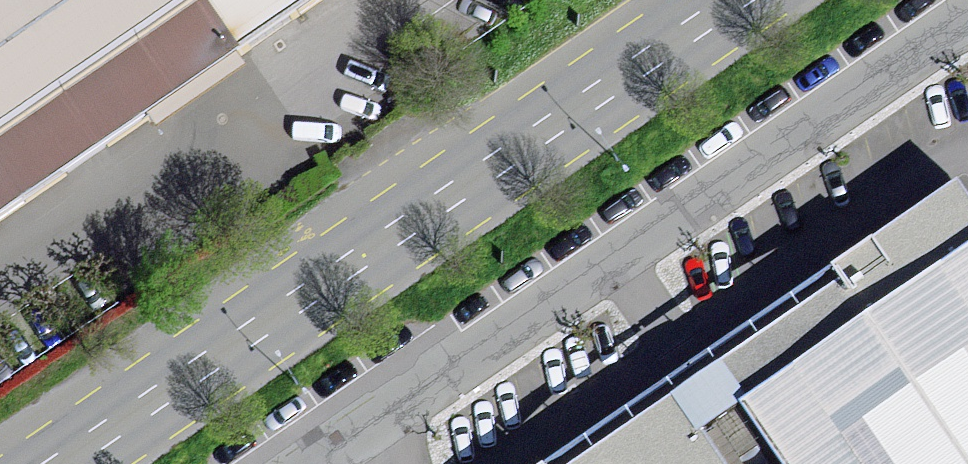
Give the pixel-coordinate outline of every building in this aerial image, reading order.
[(144,129),(154,144),(248,80),(238,66),(334,0),(0,0),(0,228),(144,129)] [(570,463),(967,463),(967,225),(951,199),(570,463)]
